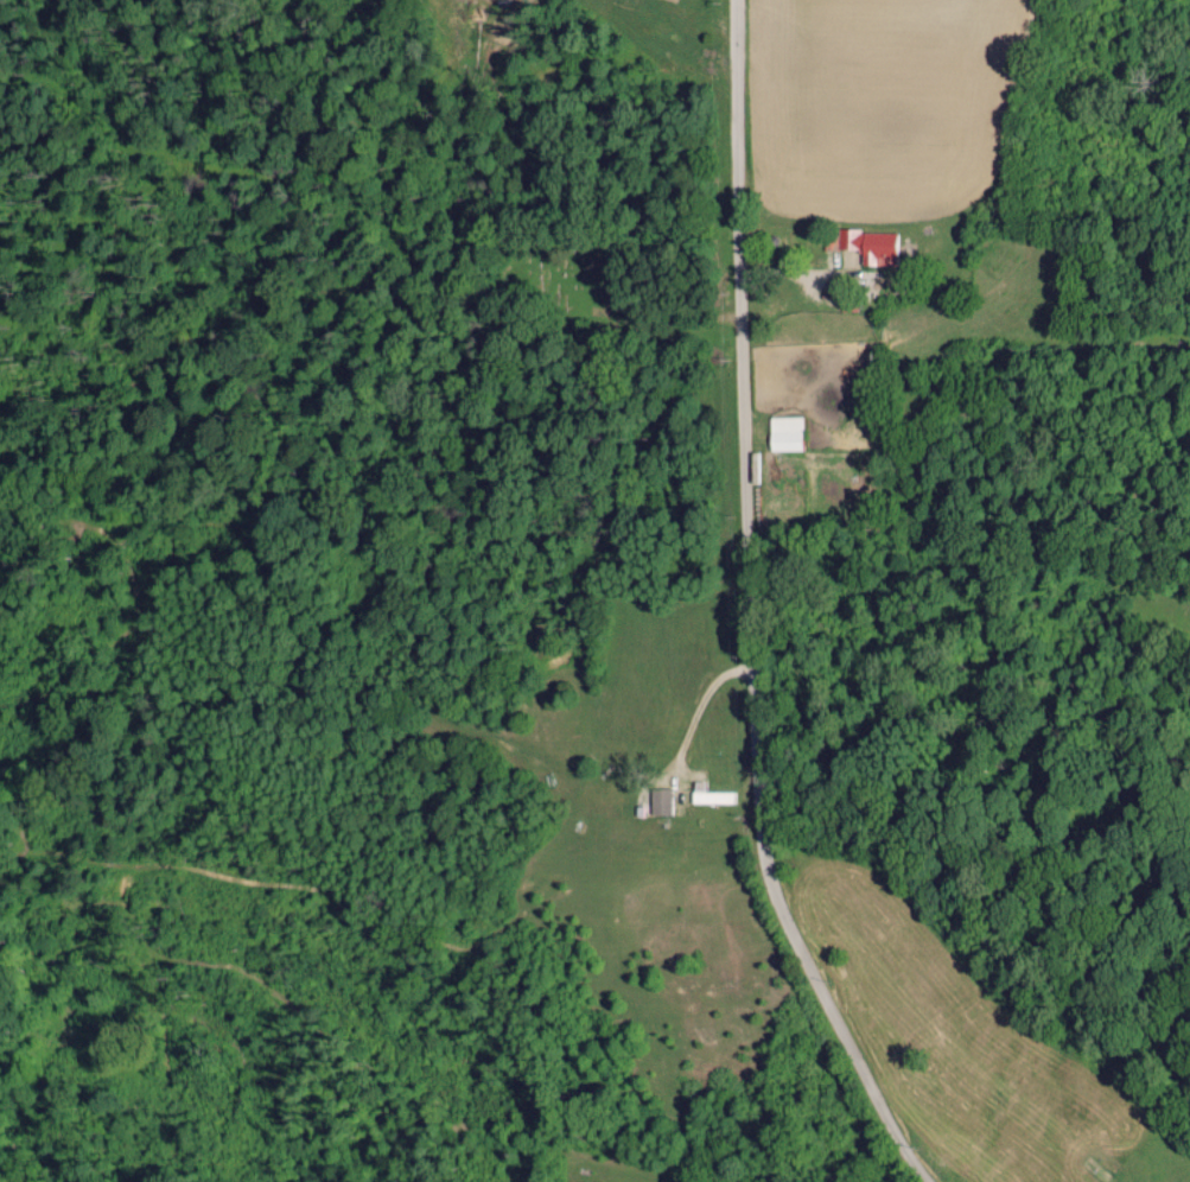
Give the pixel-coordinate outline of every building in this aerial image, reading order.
[(860,264),(893,264),(893,230),(838,229),(837,235),(824,235),(824,248),(860,249),(860,264)] [(799,415),(767,416),(767,450),(800,449),(799,415)] [(649,813),(669,814),(669,787),(649,787),(649,813)]
